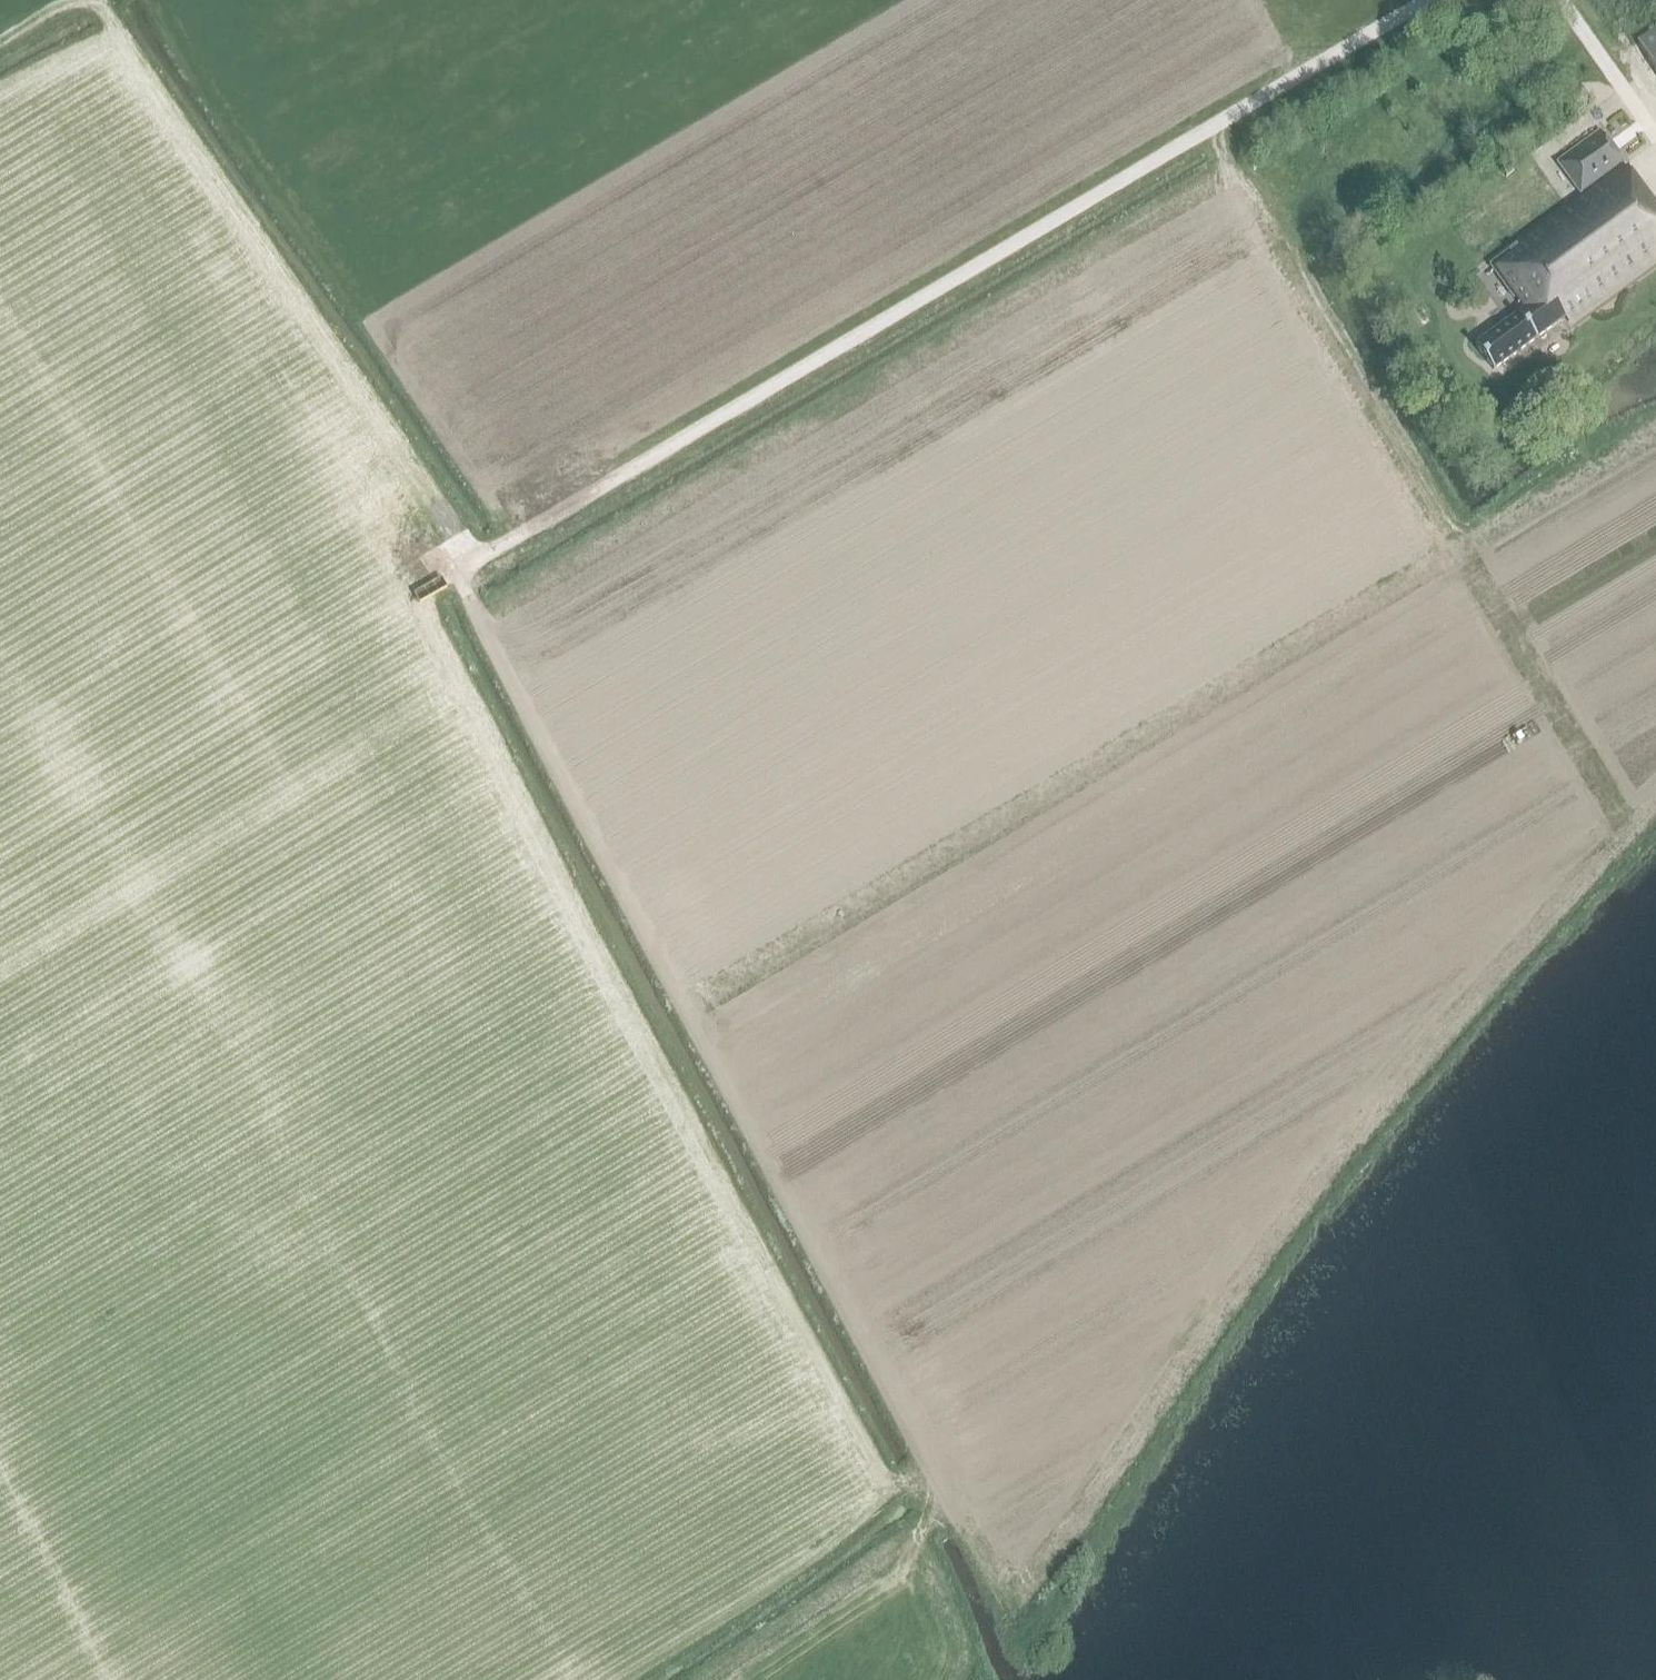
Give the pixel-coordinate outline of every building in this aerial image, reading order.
[(1637,42),(1655,74),(1655,30),(1637,42)] [(1558,163),(1580,193),(1620,164),(1598,133),(1558,163)] [(1499,170),(1505,178),(1513,172),(1508,164),(1499,170)] [(1535,215),(1514,186),(1450,234),(1472,263),(1501,241),(1511,253),(1492,267),(1515,298),(1524,292),(1533,305),(1475,347),(1494,371),(1567,316),(1571,321),(1655,256),(1655,207),(1625,166),(1518,247),(1509,235),(1535,215)]
